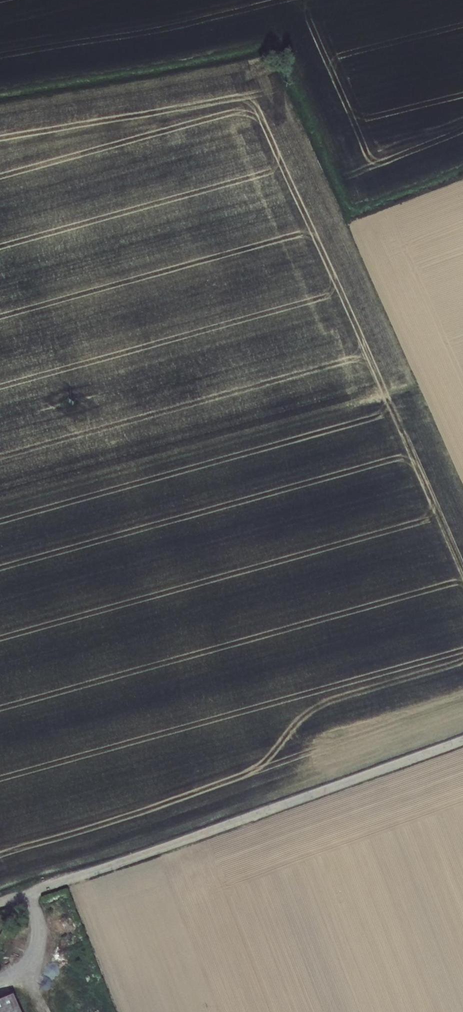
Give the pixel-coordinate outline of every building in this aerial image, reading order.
[(0,1000),(0,1011),(22,1011),(14,994),(0,1000)]
